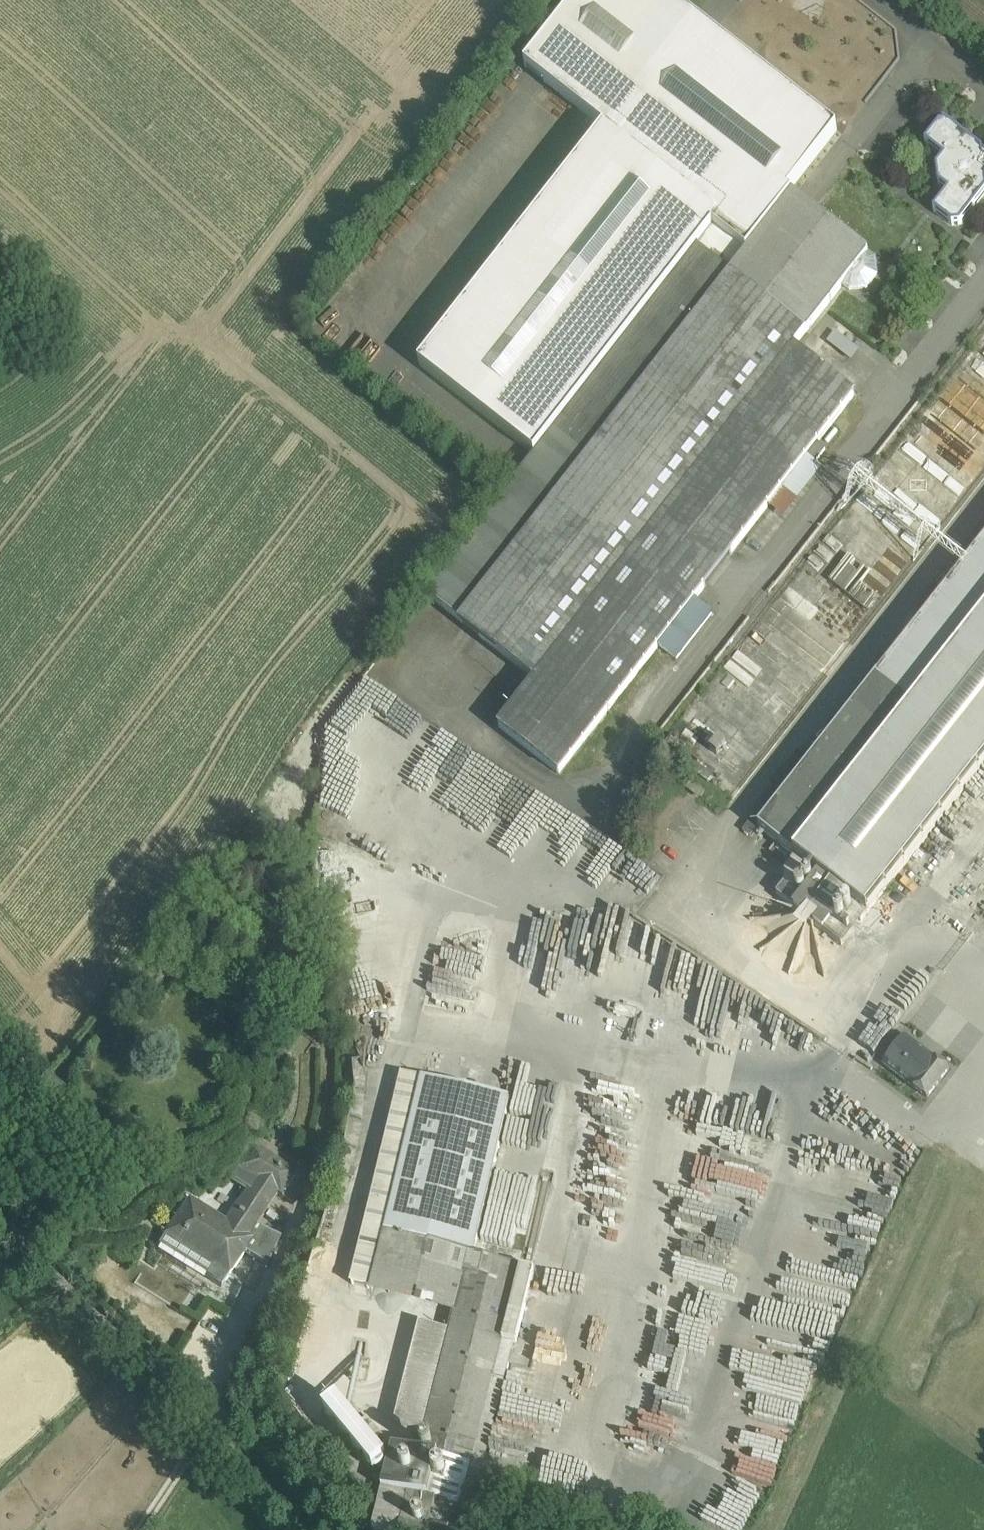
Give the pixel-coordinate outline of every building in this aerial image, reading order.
[(525,67),(604,129),(692,16),(670,0),(578,0),(525,67)] [(604,129),(419,365),(536,456),(428,595),(536,681),(500,727),(559,774),(660,646),(677,659),(712,614),(695,600),(806,458),(814,464),(826,449),(818,443),(855,395),(794,347),(868,253),(794,195),(793,195),(789,192),(837,130),(692,16),(604,129)] [(948,124),(940,125),(925,144),(944,158),(936,168),(938,185),(948,192),(933,211),(952,226),(961,225),(983,195),(983,159),(983,151),(948,124)] [(759,828),(811,870),(794,891),(786,884),(777,895),(804,916),(802,918),(813,927),(815,924),(842,946),(983,765),(983,541),(759,828)] [(942,995),(898,975),(885,1004),(928,1023),(942,995)] [(949,1069),(906,1036),(884,1065),(927,1098),(949,1069)] [(395,1457),(387,1491),(379,1529),(475,1529),(482,1503),(479,1502),(514,1347),(517,1348),(534,1272),(520,1269),(521,1267),(475,1257),(510,1101),(403,1077),(354,1292),(373,1296),(381,1258),(464,1276),(451,1335),(421,1328),(397,1433),(427,1440),(422,1463),(395,1457)] [(534,1130),(535,1155),(555,1155),(554,1129),(534,1130)] [(248,1189),(227,1223),(190,1199),(161,1245),(162,1246),(164,1242),(211,1272),(214,1268),(229,1277),(245,1253),(254,1258),(266,1264),(266,1266),(267,1266),(281,1238),(266,1231),(257,1225),(278,1191),(283,1195),(299,1171),(255,1142),(231,1178),(248,1189)] [(395,1457),(364,1420),(356,1427),(353,1427),(341,1412),(326,1424),(382,1492),(386,1488),(387,1491),(395,1457)]
